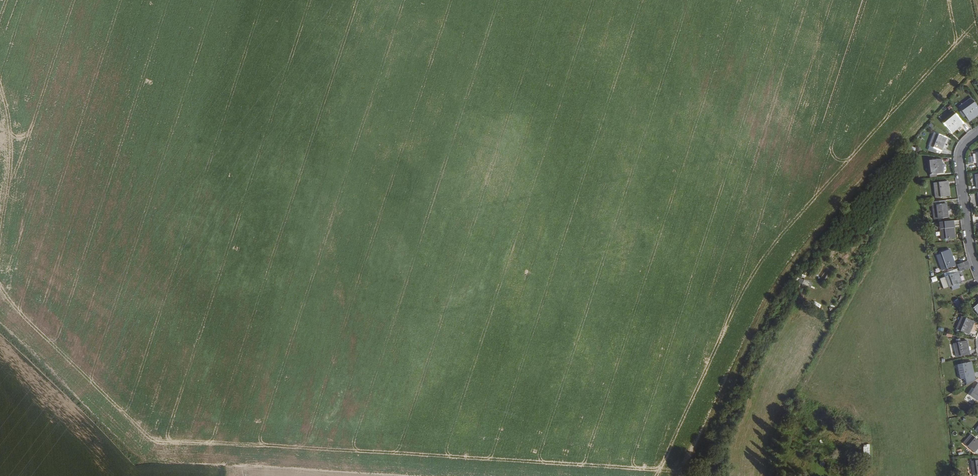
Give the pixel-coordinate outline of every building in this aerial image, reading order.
[(961,110),(973,101),(971,98),(959,106),(961,110)] [(977,115),(977,108),(973,101),(961,110),(969,121),(977,115)] [(954,112),(943,122),(952,132),(963,123),(954,112)] [(935,133),(930,147),(942,152),(947,138),(935,133)] [(928,161),(930,175),(943,173),(941,159),(928,161)] [(933,183),(935,199),(949,197),(947,181),(933,183)] [(947,218),(945,201),(932,202),(934,219),(947,218)] [(940,226),(941,240),(954,238),(952,224),(940,226)] [(955,266),(948,250),(942,252),(942,253),(940,254),(936,255),(942,270),(955,266)] [(957,273),(945,277),(949,288),(961,283),(957,273)] [(958,299),(953,303),(960,311),(964,306),(958,299)] [(58,322),(67,309),(65,308),(62,312),(57,308),(59,306),(56,304),(51,311),(57,315),(54,319),(58,322)] [(961,314),(955,327),(967,333),(973,320),(961,314)] [(951,343),(953,357),(967,355),(964,340),(951,343)] [(974,375),(972,362),(965,363),(965,361),(962,361),(962,364),(958,364),(962,387),(975,380),(974,375)] [(970,397),(977,402),(977,385),(970,397)] [(974,453),(977,448),(977,441),(971,435),(963,443),(974,453)]
